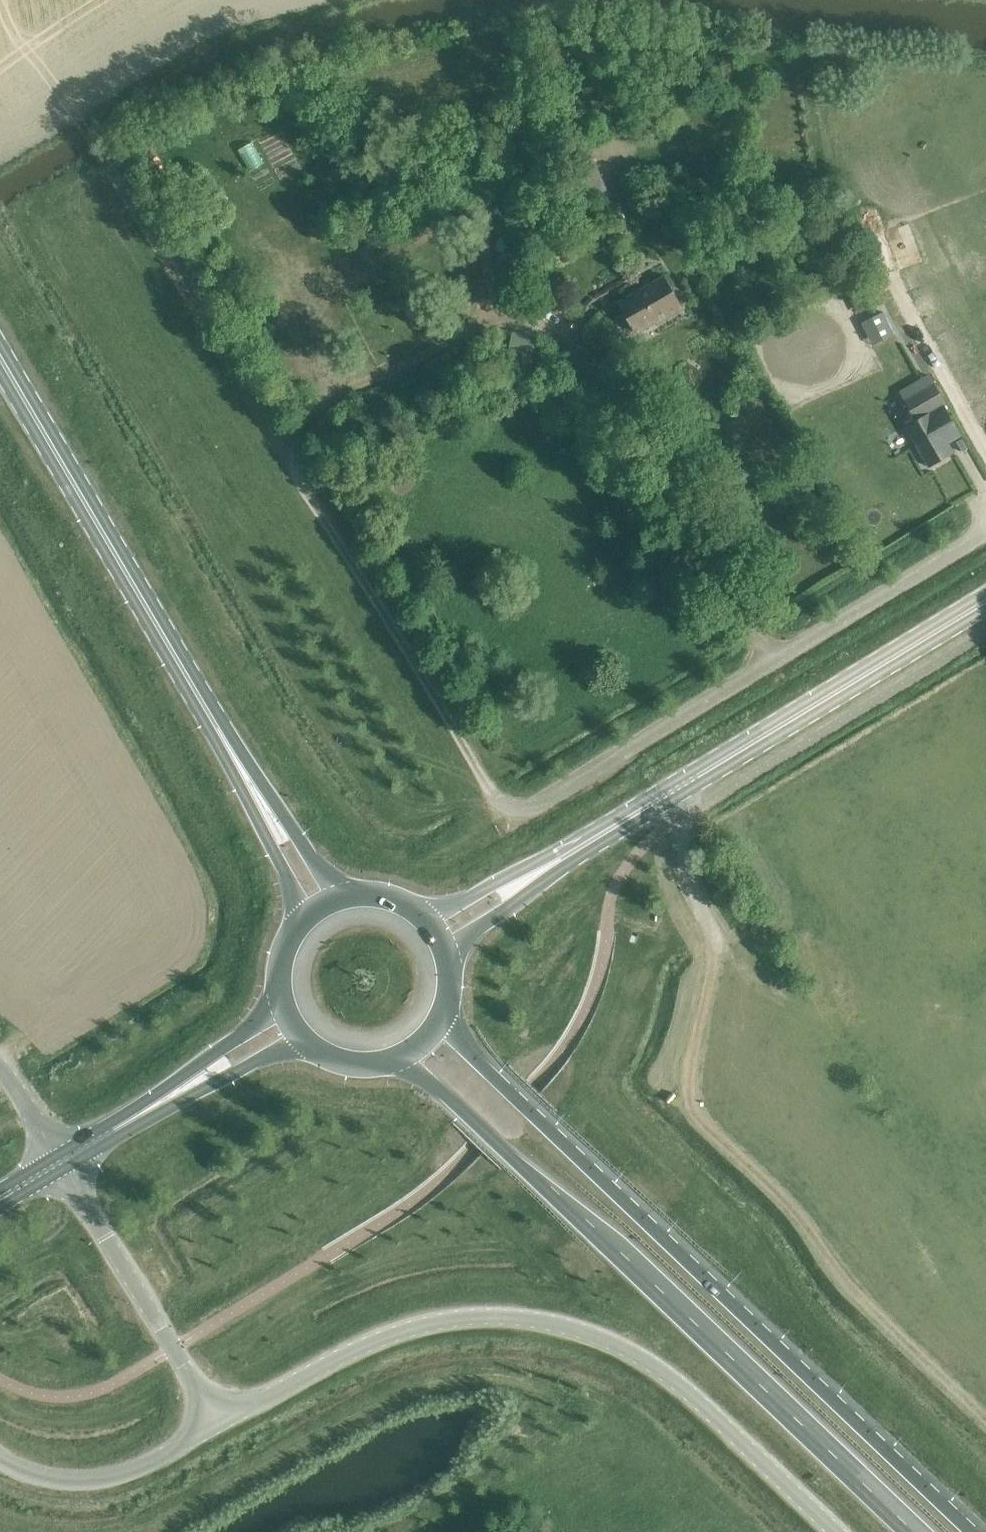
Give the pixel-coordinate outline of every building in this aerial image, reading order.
[(593,158),(579,164),(594,195),(607,189),(593,158)] [(621,210),(612,214),(623,237),(631,233),(621,210)] [(663,277),(618,303),(636,332),(680,306),(663,277)] [(880,340),(893,334),(882,311),(869,318),(880,340)] [(950,418),(943,405),(945,404),(933,383),(905,399),(917,420),(905,427),(929,466),(953,453),(937,425),(950,418)]
